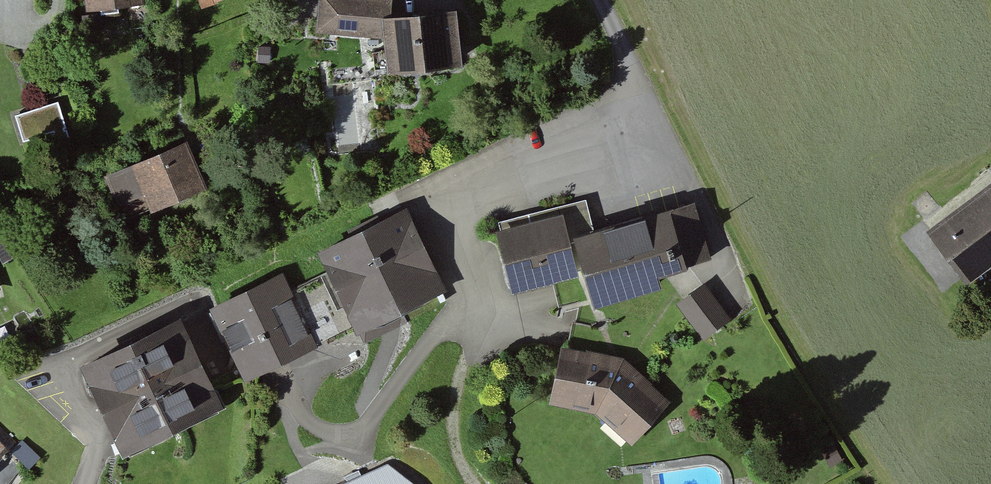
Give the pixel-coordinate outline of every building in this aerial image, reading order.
[(91,13),(113,10),(148,6),(148,0),(90,0),(91,13)] [(204,12),(237,0),(200,0),(204,12)] [(319,36),(387,39),(391,76),(470,67),(461,11),(395,18),(395,0),(321,0),(319,36)] [(19,109),(23,135),(67,128),(63,102),(19,109)] [(191,145),(110,181),(121,210),(148,198),(156,215),(212,192),(191,145)] [(926,232),(969,289),(990,272),(990,184),(926,232)] [(699,205),(638,223),(655,279),(716,261),(699,205)] [(583,208),(497,230),(513,290),(598,267),(583,208)] [(411,210),(324,252),(366,337),(453,295),(411,210)] [(284,275),(211,311),(248,384),(321,347),(284,275)] [(703,338),(734,321),(711,281),(681,298),(703,338)] [(185,318),(85,366),(129,456),(228,409),(185,318)] [(628,360),(565,349),(554,409),(596,417),(636,448),(673,405),(628,360)] [(351,483),(413,483),(388,466),(351,483)]
